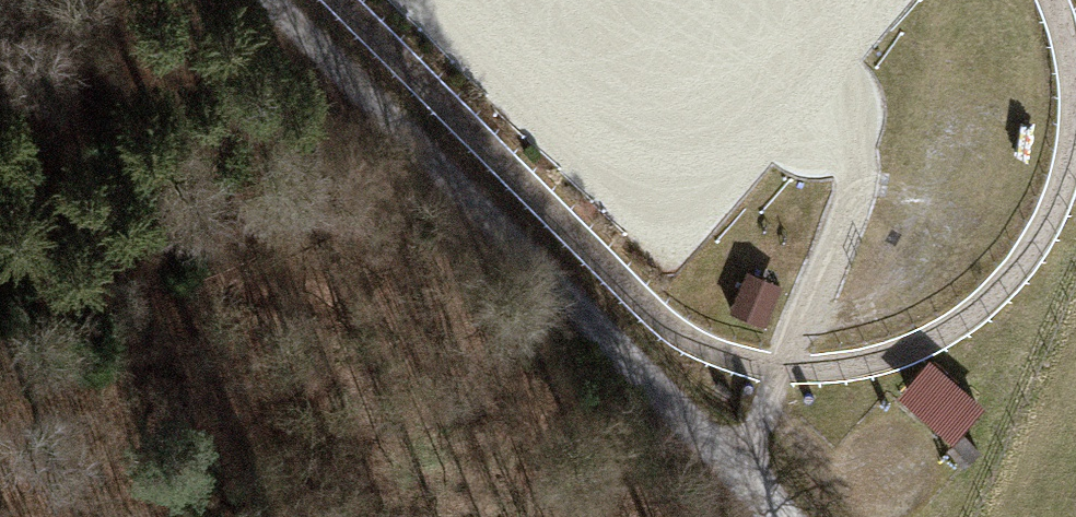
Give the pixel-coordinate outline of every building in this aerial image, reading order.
[(746,271),(729,313),(764,328),(782,286),(746,271)] [(931,361),(896,396),(948,447),(982,412),(931,361)]
